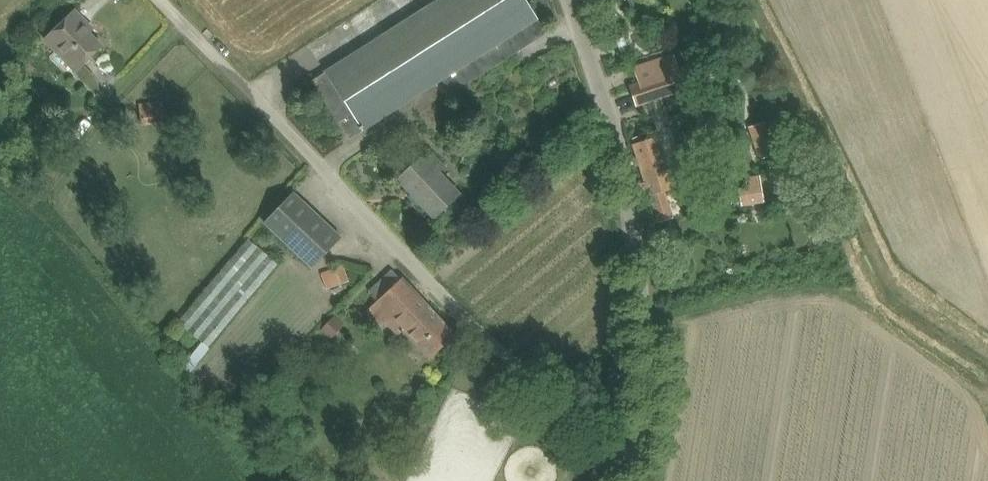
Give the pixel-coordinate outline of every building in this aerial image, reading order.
[(426,8),(326,71),(326,72),(312,81),(340,125),(342,124),(351,138),(443,80),(452,94),(472,82),(547,33),(526,0),(439,0),(426,8)] [(622,0),(597,0),(595,1),(599,9),(622,0)] [(638,0),(628,0),(634,12),(642,8),(638,0)] [(75,73),(103,46),(84,26),(88,22),(76,10),(44,41),(75,73)] [(649,18),(635,22),(637,29),(651,25),(649,18)] [(631,52),(625,37),(617,40),(623,56),(631,52)] [(662,97),(686,89),(674,53),(634,66),(646,102),(649,101),(662,97)] [(651,196),(656,209),(660,221),(673,217),(669,204),(665,191),(676,187),(674,178),(696,171),(691,153),(681,155),(662,97),(649,101),(659,134),(647,138),(645,135),(634,138),(636,143),(634,144),(646,181),(640,183),(644,197),(650,195),(650,196),(651,196)] [(167,120),(165,100),(142,102),(143,122),(167,120)] [(782,150),(772,120),(750,127),(760,158),(782,150)] [(553,128),(549,130),(547,133),(546,137),(548,140),(551,142),(555,143),(559,141),(561,138),(561,135),(559,131),(556,129),(553,128)] [(429,151),(399,179),(435,217),(459,193),(439,171),(444,167),(429,151)] [(539,170),(546,179),(558,170),(550,161),(539,170)] [(760,175),(747,177),(750,205),(764,203),(760,175)] [(342,237),(294,192),(293,192),(265,222),(314,268),(342,237)] [(824,233),(832,231),(828,214),(820,216),(824,233)] [(208,347),(278,264),(249,240),(179,322),(208,347)] [(327,289),(350,282),(344,265),(322,273),(327,289)] [(403,279),(403,280),(393,269),(370,291),(378,300),(367,310),(381,325),(385,322),(397,335),(404,329),(430,357),(454,334),(403,279)] [(335,315),(322,329),(332,338),(345,324),(335,315)] [(592,386),(599,394),(609,384),(602,377),(592,386)]
